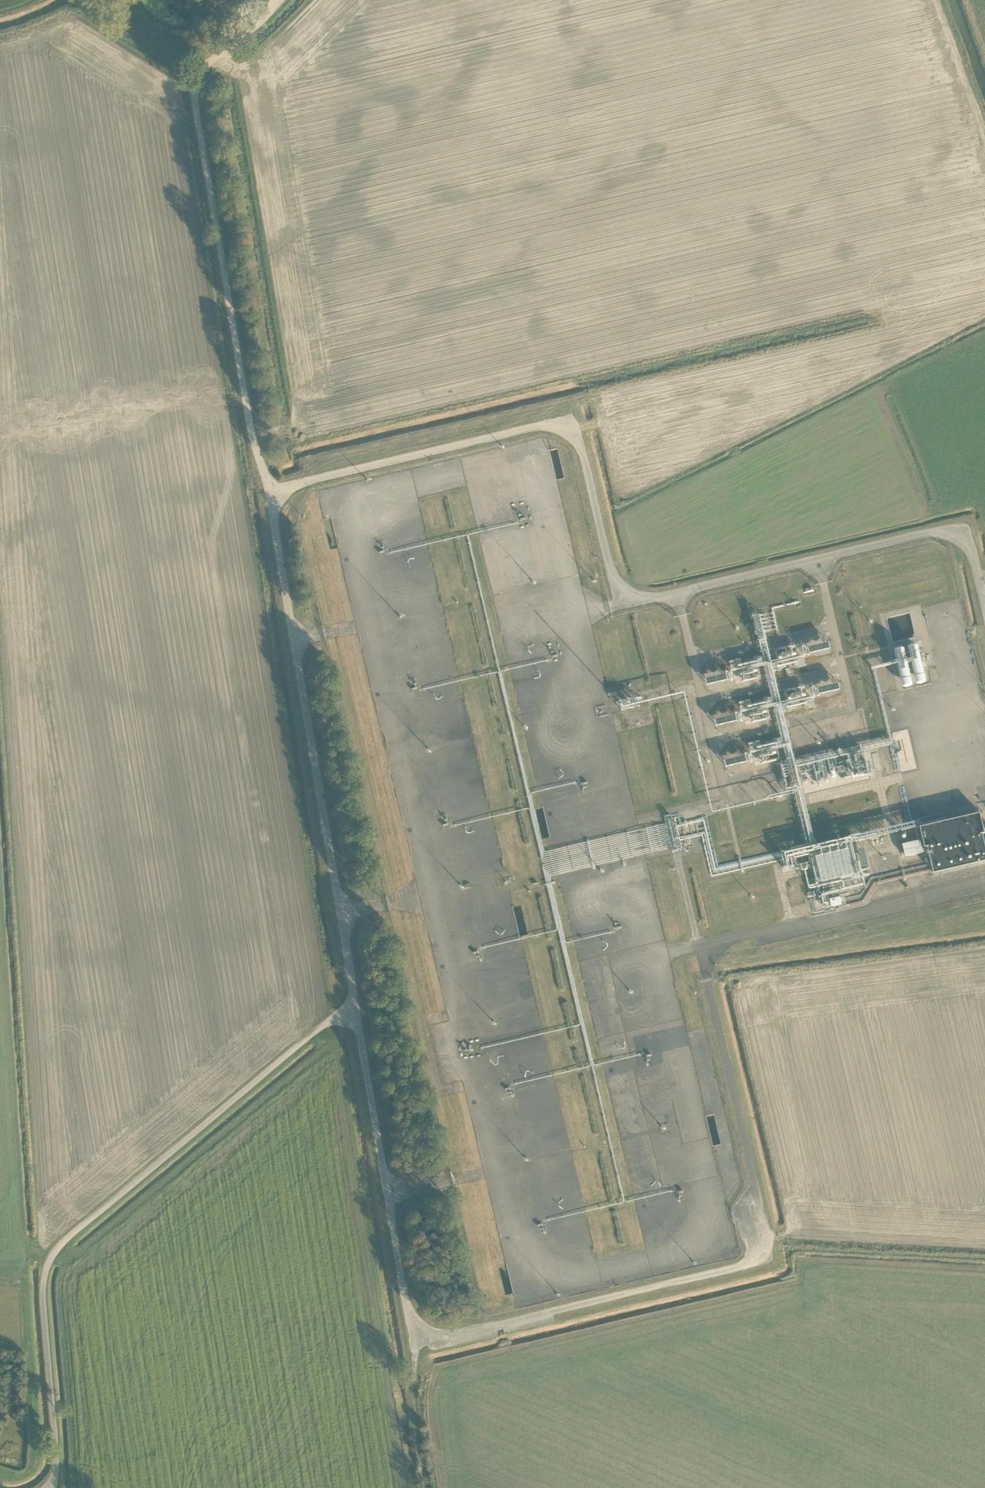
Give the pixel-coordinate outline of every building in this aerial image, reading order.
[(833,641),(807,644),(808,651),(833,648),(833,641)] [(918,682),(930,679),(921,642),(907,645),(907,646),(900,648),(903,660),(909,685),(917,683),(914,673),(916,672),(918,682)] [(710,681),(731,679),(730,672),(709,675),(710,681)] [(720,724),(741,719),(739,712),(718,717),(720,724)] [(730,763),(749,761),(749,755),(729,757),(730,763)] [(935,873),(984,861),(984,839),(984,834),(984,825),(982,813),(922,828),(927,848),(929,847),(935,873)] [(918,820),(881,827),(882,832),(919,826),(918,820)]
